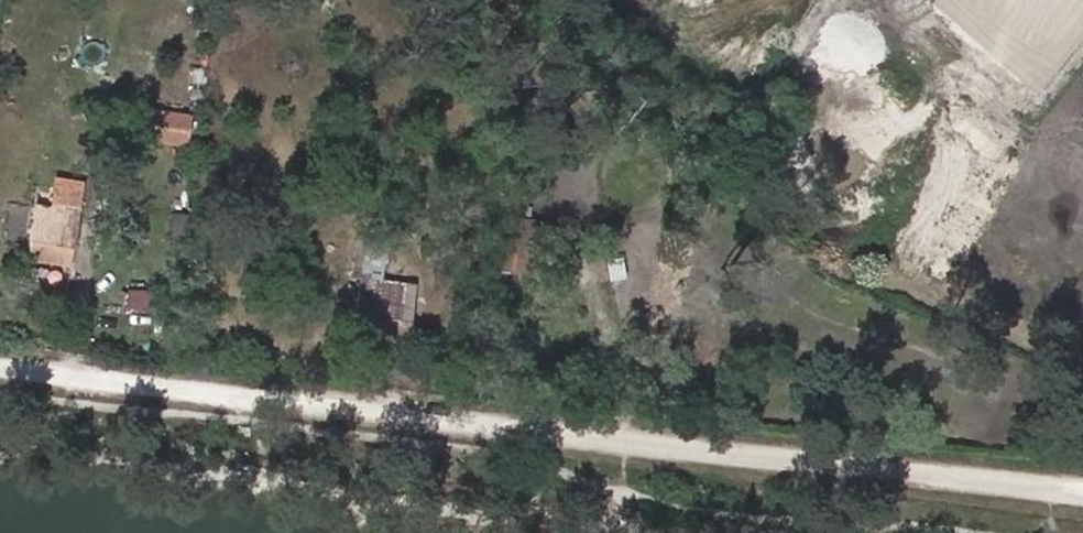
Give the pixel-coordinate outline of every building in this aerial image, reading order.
[(189,141),(192,108),(144,104),(141,137),(189,141)] [(36,207),(31,237),(71,243),(75,213),(36,207)] [(500,268),(522,271),(528,228),(506,225),(500,268)] [(352,276),(361,277),(364,277),(368,237),(358,236),(352,276)] [(364,277),(361,277),(355,319),(372,321),(372,327),(372,329),(407,333),(412,284),(379,280),(381,264),(385,265),(388,240),(368,237),(364,277)] [(125,331),(169,330),(169,310),(149,310),(149,290),(125,290),(125,331)]
